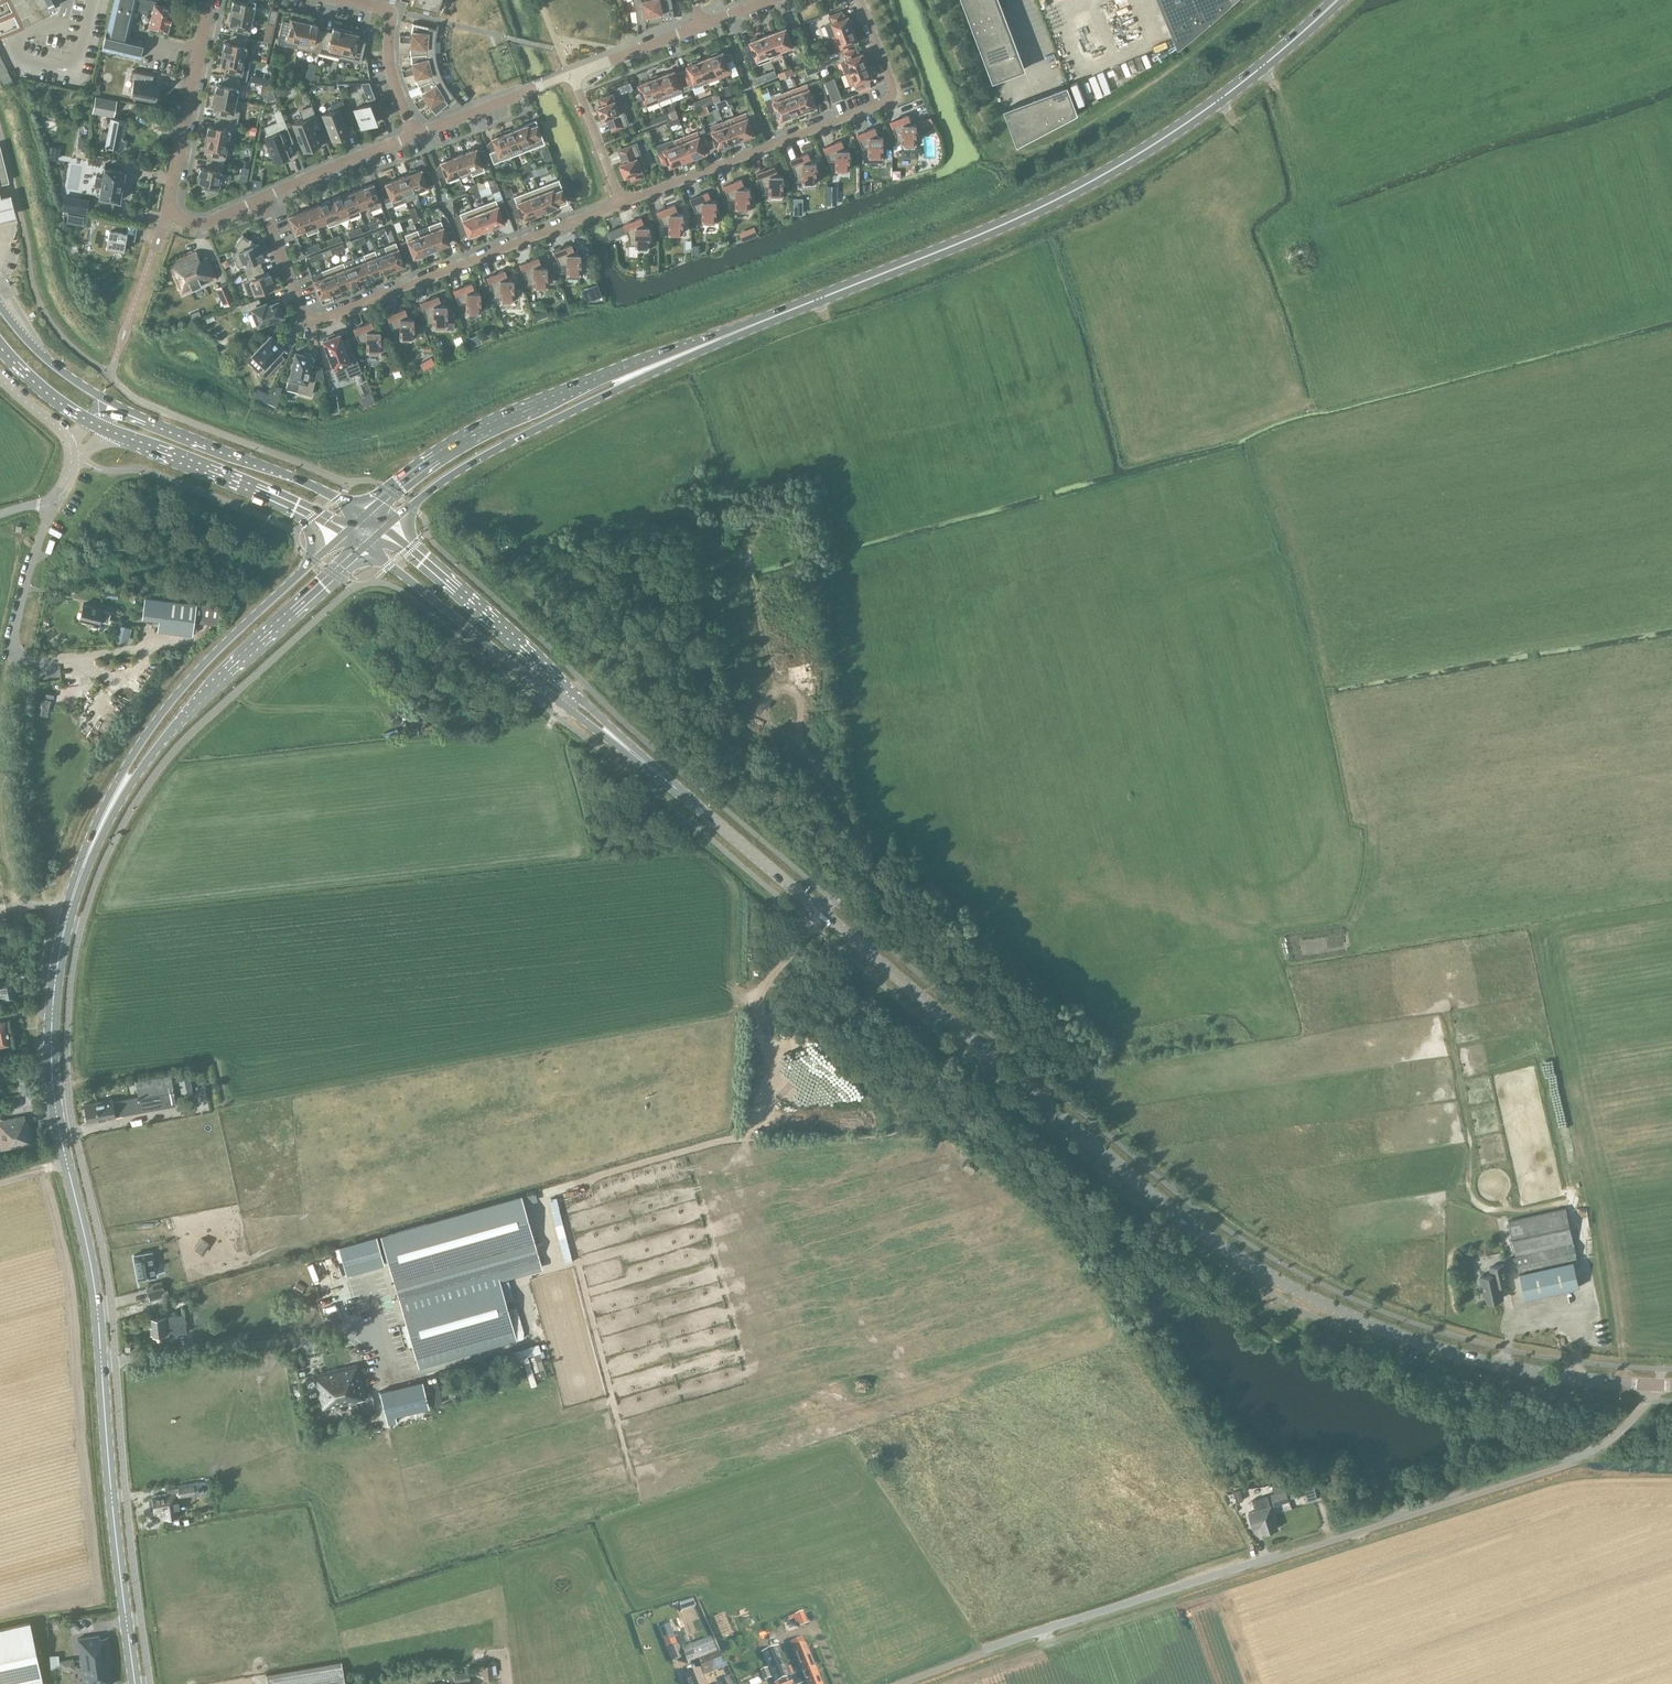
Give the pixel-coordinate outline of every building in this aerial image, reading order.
[(51,10),(51,9),(56,6),(53,0),(0,0),(0,34),(51,10)] [(136,0),(115,0),(107,32),(106,32),(102,50),(140,59),(144,41),(128,37),(134,11),(138,12),(138,9),(134,8),(136,0)] [(151,0),(136,0),(134,8),(138,9),(138,12),(147,14),(149,9),(153,10),(148,29),(167,33),(173,9),(156,5),(156,1),(151,0)] [(230,16),(251,20),(255,0),(253,0),(247,0),(246,3),(233,1),(230,16)] [(411,2),(442,9),(445,0),(412,0),(411,2)] [(636,11),(672,3),(671,0),(633,0),(636,11)] [(970,18),(1001,7),(999,0),(972,0),(964,3),(970,18)] [(1179,49),(1197,34),(1212,22),(1212,21),(1233,2),(1236,0),(1159,0),(1179,49)] [(672,3),(636,11),(638,23),(638,35),(639,35),(639,29),(647,29),(646,23),(663,22),(663,21),(662,16),(670,14),(670,15),(674,14),(674,10),(673,10),(672,3)] [(970,18),(976,34),(1007,22),(1001,7),(970,18)] [(267,23),(275,25),(278,11),(270,10),(267,23)] [(832,36),(832,37),(853,28),(853,27),(855,26),(853,21),(851,21),(849,16),(845,18),(843,12),(829,17),(836,35),(832,36)] [(234,27),(232,35),(248,39),(251,20),(230,16),(229,21),(230,21),(229,26),(234,27)] [(277,43),(298,48),(304,21),(297,19),(296,20),(291,19),(290,24),(282,22),(277,43)] [(298,48),(319,52),(323,31),(315,30),(317,24),(304,21),(298,48)] [(976,34),(982,49),(1013,38),(1007,22),(976,34)] [(411,32),(411,37),(410,40),(436,42),(437,29),(438,25),(437,29),(413,24),(411,32)] [(319,52),(340,57),(346,30),(333,28),(331,33),(323,31),(319,52)] [(786,28),(774,33),(781,51),(793,46),(790,38),(797,36),(794,29),(788,32),(786,28)] [(832,37),(839,55),(857,48),(854,42),(858,41),(853,28),(832,37)] [(346,30),(340,57),(361,62),(365,41),(357,39),(358,35),(353,33),(353,32),(346,30)] [(265,32),(263,42),(271,43),(271,42),(273,35),(273,33),(265,32)] [(774,33),(762,37),(771,60),(771,59),(770,55),(781,51),(774,33)] [(225,42),(223,53),(244,57),(250,58),(254,40),(248,39),(232,35),(230,44),(225,42)] [(410,48),(411,56),(436,53),(436,42),(410,40),(411,37),(405,36),(405,43),(410,43),(410,48)] [(771,60),(762,37),(758,39),(757,37),(751,39),(752,41),(750,42),(752,46),(745,48),(753,67),(771,60)] [(982,49),(988,65),(1019,53),(1013,38),(982,49)] [(839,55),(846,73),(868,65),(863,53),(859,55),(857,48),(839,55)] [(713,56),(712,57),(720,78),(732,74),(727,63),(734,60),(731,54),(725,56),(723,52),(718,54),(718,52),(712,54),(713,56)] [(225,69),(224,77),(240,80),(244,57),(223,53),(221,63),(222,63),(221,68),(225,69)] [(411,63),(412,68),(413,71),(438,65),(438,64),(440,62),(438,55),(436,54),(436,53),(411,56),(411,63)] [(1019,53),(988,65),(994,82),(995,81),(995,80),(1025,69),(1019,53)] [(0,55),(0,86),(1,88),(13,82),(0,55)] [(712,57),(700,61),(707,78),(706,78),(708,83),(720,78),(712,57)] [(689,70),(683,72),(690,90),(708,83),(706,78),(707,78),(700,61),(698,62),(697,60),(692,62),(692,64),(687,66),(689,70)] [(817,63),(814,64),(817,71),(827,67),(826,65),(824,61),(819,63),(817,64),(817,63)] [(309,64),(304,83),(312,83),(316,65),(309,64)] [(415,79),(418,86),(441,76),(438,65),(413,71),(412,68),(407,69),(409,76),(414,74),(415,79)] [(868,65),(846,73),(851,86),(855,84),(858,90),(871,85),(868,79),(872,77),(870,72),(872,72),(870,66),(868,67),(868,65)] [(791,68),(785,71),(787,77),(794,74),(791,68)] [(675,71),(663,75),(671,97),(690,90),(683,72),(676,75),(675,71)] [(787,77),(785,71),(779,73),(781,79),(787,77)] [(152,84),(154,76),(132,72),(130,80),(134,81),(131,97),(155,102),(156,100),(158,99),(159,95),(157,93),(159,85),(152,84)] [(766,74),(757,77),(759,84),(768,80),(766,74)] [(652,80),(651,80),(660,101),(671,97),(663,75),(658,77),(657,75),(652,78),(652,80)] [(421,93),(424,97),(426,100),(447,87),(447,86),(448,84),(445,77),(442,77),(441,76),(418,86),(421,93)] [(216,84),(214,96),(236,101),(240,80),(224,77),(222,85),(216,84)] [(814,82),(796,89),(804,111),(817,107),(815,103),(821,100),(827,98),(824,89),(820,79),(814,82)] [(640,89),(634,91),(639,104),(640,108),(647,106),(660,101),(651,80),(639,85),(640,89)] [(360,83),(367,101),(375,98),(369,82),(360,83)] [(724,87),(727,96),(736,92),(733,84),(724,87)] [(427,120),(435,113),(448,102),(452,106),(451,107),(452,107),(458,101),(462,106),(462,105),(454,96),(447,87),(426,100),(424,97),(419,100),(423,106),(427,103),(430,107),(435,113),(426,120),(427,120)] [(1068,88),(1047,96),(1058,125),(1079,113),(1078,112),(1077,113),(1068,88)] [(268,89),(266,103),(276,99),(272,89),(268,89)] [(796,89),(784,93),(793,116),(804,111),(796,89)] [(839,91),(829,94),(833,104),(842,100),(839,91)] [(712,95),(715,103),(721,100),(718,93),(712,95)] [(770,99),(766,100),(773,119),(779,117),(781,121),(793,116),(784,93),(772,98),(770,99)] [(598,108),(599,109),(597,110),(599,116),(601,115),(603,120),(607,119),(612,131),(629,125),(620,99),(615,101),(613,95),(600,100),(602,106),(598,108)] [(712,95),(694,103),(697,110),(707,106),(715,103),(712,95)] [(217,111),(216,119),(237,123),(241,102),(236,101),(214,96),(212,104),(214,105),(213,110),(217,111)] [(1047,96),(1026,104),(1038,135),(1058,125),(1047,96)] [(96,97),(94,108),(114,112),(116,101),(96,97)] [(414,101),(413,102),(416,106),(419,110),(420,110),(419,108),(423,106),(419,100),(415,103),(414,101)] [(721,100),(715,103),(718,109),(724,107),(721,100)] [(322,116),(332,140),(339,138),(340,140),(347,137),(346,135),(348,134),(343,121),(349,118),(343,101),(330,105),(333,112),(322,116)] [(377,123),(370,103),(353,109),(361,129),(377,123)] [(1038,135),(1026,104),(1006,111),(1006,109),(1005,110),(1018,146),(1038,135)] [(292,124),(303,152),(310,150),(311,151),(319,148),(319,146),(321,145),(315,130),(320,128),(312,105),(299,110),(303,119),(292,124)] [(707,106),(697,110),(700,117),(710,113),(707,106)] [(670,112),(672,119),(678,116),(676,110),(670,112)] [(747,113),(736,118),(737,121),(744,139),(749,137),(755,134),(754,130),(760,128),(753,111),(747,113)] [(664,114),(651,119),(653,124),(666,119),(664,114)] [(912,125),(908,115),(891,122),(896,135),(896,143),(905,143),(905,148),(916,148),(915,143),(917,143),(917,125),(912,125)] [(669,120),(668,123),(671,131),(682,126),(681,123),(678,116),(672,119),(669,120)] [(920,121),(923,129),(934,124),(931,117),(920,121)] [(736,118),(723,122),(725,127),(725,126),(732,143),(744,139),(737,121),(736,118)] [(124,130),(126,122),(110,119),(107,134),(101,133),(97,141),(105,143),(105,146),(122,150),(124,138),(122,137),(124,129),(124,130)] [(206,139),(227,143),(232,144),(237,123),(216,119),(214,127),(208,126),(206,139)] [(277,122),(264,127),(266,131),(268,137),(265,138),(268,146),(267,146),(270,153),(274,163),(283,159),(284,161),(290,159),(289,157),(291,156),(286,145),(287,145),(285,141),(291,139),(288,131),(284,120),(277,122)] [(515,130),(521,147),(523,152),(544,144),(535,122),(515,130)] [(713,131),(707,134),(712,147),(718,144),(719,147),(719,148),(732,143),(725,126),(725,127),(723,122),(711,127),(713,131)] [(875,128),(858,135),(863,148),(864,151),(864,161),(882,161),(882,156),(884,156),(884,138),(879,138),(875,128)] [(505,133),(503,134),(510,151),(521,147),(515,130),(511,131),(510,129),(504,131),(505,133)] [(705,129),(687,136),(695,158),(696,157),(697,159),(702,157),(701,155),(706,153),(705,149),(712,147),(707,134),(706,134),(705,129)] [(510,151),(503,134),(502,134),(501,132),(496,135),(496,137),(491,139),(493,143),(486,145),(493,163),(498,161),(512,156),(510,151)] [(687,136),(675,141),(683,162),(695,158),(687,136)] [(88,138),(80,137),(78,148),(86,150),(88,138)] [(209,152),(207,161),(223,164),(227,143),(206,139),(204,146),(205,146),(204,152),(209,152)] [(675,140),(656,147),(658,152),(658,153),(663,166),(669,163),(670,167),(683,162),(675,141),(675,140)] [(846,151),(842,141),(825,148),(830,161),(837,161),(837,169),(851,169),(850,151),(846,151)] [(620,165),(622,170),(620,170),(622,176),(624,175),(625,177),(629,176),(631,182),(645,177),(642,171),(646,169),(637,144),(619,150),(624,163),(620,165)] [(59,148),(49,146),(49,159),(57,160),(59,148)] [(476,149),(463,154),(472,175),(484,171),(482,166),(489,163),(484,150),(477,153),(476,149)] [(548,150),(542,152),(547,165),(553,162),(548,150)] [(463,154),(452,158),(459,175),(466,172),(468,177),(472,175),(463,154)] [(812,163),(809,154),(791,161),(796,174),(796,182),(817,182),(817,163),(812,163)] [(459,175),(452,158),(450,158),(450,156),(444,159),(445,161),(440,163),(441,167),(435,169),(437,175),(444,173),(446,180),(459,175)] [(242,159),(241,167),(249,168),(250,161),(242,159)] [(223,164),(207,161),(206,169),(200,168),(199,174),(197,181),(198,181),(198,182),(203,183),(202,186),(203,188),(201,189),(201,190),(204,189),(207,197),(206,198),(218,193),(218,192),(223,164)] [(523,166),(525,172),(531,170),(529,165),(528,164),(523,166)] [(249,168),(241,167),(239,182),(246,183),(249,169),(249,168)] [(536,168),(531,170),(533,176),(534,177),(541,174),(538,167),(536,168)] [(763,187),(763,195),(784,194),(784,186),(784,179),(784,176),(779,176),(775,167),(758,174),(763,187)] [(101,187),(99,197),(95,196),(92,212),(117,216),(119,201),(125,172),(104,168),(103,178),(96,177),(94,186),(101,187)] [(410,174),(408,175),(415,192),(434,184),(429,171),(422,174),(421,170),(416,172),(415,170),(409,172),(410,174)] [(531,170),(525,172),(527,179),(533,176),(531,170)] [(408,175),(397,179),(404,196),(415,192),(408,175)] [(404,196),(397,179),(385,184),(386,188),(380,190),(385,203),(392,201),(394,206),(406,201),(404,196)] [(746,189),(742,179),(725,186),(730,200),(737,200),(737,207),(739,207),(739,212),(749,212),(749,207),(751,207),(751,189),(746,189)] [(558,181),(537,189),(546,211),(548,210),(549,212),(554,210),(554,208),(567,203),(558,181)] [(489,186),(492,193),(499,190),(496,183),(489,186)] [(362,188),(369,205),(371,210),(382,206),(373,184),(362,188)] [(470,186),(472,193),(478,190),(476,184),(470,186)] [(837,187),(827,187),(827,196),(837,196),(837,187)] [(362,188),(352,192),(359,209),(369,205),(362,188)] [(510,188),(504,190),(507,197),(513,195),(510,188)] [(537,189),(526,193),(535,215),(536,215),(537,217),(543,214),(542,212),(546,211),(537,189)] [(478,190),(472,193),(475,199),(480,197),(478,190)] [(352,192),(342,196),(350,218),(361,214),(359,209),(352,192)] [(691,199),(696,212),(704,212),(704,220),(705,220),(705,225),(716,225),(716,220),(717,220),(717,202),(712,202),(709,192),(691,199)] [(535,215),(526,193),(508,200),(515,218),(521,216),(523,220),(528,218),(528,220),(534,218),(533,216),(535,215)] [(341,195),(330,200),(337,217),(339,222),(350,218),(342,196),(341,195)] [(15,218),(11,197),(1,200),(0,196),(0,221),(15,218)] [(502,199),(483,206),(492,228),(494,227),(494,229),(500,227),(499,225),(504,223),(503,219),(509,217),(502,199)] [(804,199),(793,199),(793,207),(793,214),(793,215),(803,215),(804,199)] [(320,205),(326,221),(328,227),(339,222),(337,217),(330,200),(320,204),(320,205)] [(320,205),(310,208),(317,225),(326,221),(320,205)] [(658,212),(663,225),(670,225),(670,233),(684,233),(684,215),(679,215),(675,205),(658,212)] [(483,206),(472,210),(481,232),(492,228),(483,206)] [(299,213),(305,230),(307,235),(319,230),(317,225),(310,208),(299,213)] [(409,210),(411,216),(417,214),(415,208),(409,210)] [(481,232),(472,210),(454,217),(460,235),(467,233),(468,237),(481,232)] [(295,234),(305,230),(299,213),(288,217),(295,234)] [(417,214),(411,216),(414,222),(419,220),(417,214)] [(68,215),(67,222),(78,224),(79,216),(68,215)] [(625,225),(630,238),(630,246),(639,246),(639,251),(649,250),(649,245),(651,245),(650,227),(646,227),(642,218),(625,225)] [(381,219),(375,222),(377,227),(384,225),(381,219)] [(93,235),(92,238),(93,240),(93,242),(94,244),(94,245),(95,247),(96,248),(98,249),(99,250),(101,252),(103,252),(106,253),(108,253),(110,252),(112,252),(114,251),(115,250),(116,249),(124,251),(127,233),(123,232),(124,224),(98,220),(98,221),(99,221),(98,227),(96,228),(96,229),(94,231),(93,233),(93,235)] [(399,221),(393,223),(396,233),(403,230),(399,221)] [(377,227),(375,222),(369,224),(371,230),(377,227)] [(428,227),(430,232),(437,249),(449,244),(448,240),(454,237),(452,231),(445,234),(441,222),(428,227)] [(360,227),(354,230),(356,236),(363,233),(360,227)] [(428,227),(417,231),(419,236),(426,253),(437,249),(430,232),(428,227)] [(385,228),(378,230),(381,236),(387,234),(385,228)] [(615,229),(608,231),(612,239),(618,237),(615,229)] [(356,236),(354,230),(348,232),(350,238),(356,236)] [(381,236),(378,230),(372,233),(374,239),(381,236)] [(426,253),(419,236),(417,231),(405,236),(407,241),(401,243),(406,256),(412,254),(413,258),(418,256),(419,258),(425,256),(424,254),(426,253)] [(746,232),(740,235),(744,243),(750,241),(746,232)] [(238,252),(233,254),(238,267),(242,265),(243,265),(244,267),(246,272),(246,273),(261,267),(261,266),(258,259),(264,257),(259,244),(258,245),(258,244),(253,246),(252,243),(250,241),(251,239),(250,239),(249,241),(242,236),(243,235),(243,234),(235,246),(236,246),(237,249),(238,252)] [(339,235),(333,238),(335,244),(342,241),(339,235)] [(364,236),(357,238),(360,244),(366,242),(364,236)] [(335,244),(333,238),(327,240),(329,246),(335,244)] [(360,244),(357,238),(351,241),(353,247),(360,244)] [(318,243),(312,246),(314,252),(321,249),(318,243)] [(385,248),(387,253),(393,270),(404,265),(396,243),(385,248)] [(343,244),(336,247),(339,252),(345,250),(343,244)] [(557,262),(552,264),(555,273),(559,273),(566,273),(566,278),(580,278),(580,255),(575,255),(571,245),(554,252),(557,262)] [(314,252),(312,246),(306,248),(308,254),(314,252)] [(339,252),(336,247),(330,249),(332,255),(339,252)] [(385,248),(375,252),(377,256),(383,273),(393,270),(387,253),(385,248)] [(206,283),(216,279),(207,257),(200,260),(197,251),(168,264),(181,294),(206,283)] [(322,252),(315,255),(318,260),(324,258),(322,252)] [(364,256),(366,261),(372,278),(373,278),(373,277),(383,273),(377,256),(375,252),(364,256)] [(318,260),(315,255),(309,257),(311,263),(318,260)] [(364,256),(354,260),(355,265),(362,282),(372,278),(366,261),(364,256)] [(525,278),(525,286),(546,286),(546,268),(541,268),(538,258),(520,265),(525,278)] [(343,264),(333,268),(341,290),(351,286),(351,287),(352,286),(345,269),(343,264)] [(355,265),(345,269),(352,286),(362,282),(355,265)] [(249,280),(244,282),(249,295),(254,293),(274,286),(273,285),(275,285),(270,272),(264,275),(261,267),(246,273),(249,280)] [(322,272),(324,277),(330,294),(341,290),(333,268),(322,272)] [(492,291),(492,299),(501,299),(501,303),(511,303),(511,299),(513,299),(513,280),(508,280),(504,271),(487,278),(492,291)] [(330,294),(324,277),(313,281),(320,298),(330,294)] [(227,283),(216,288),(224,306),(235,301),(227,283)] [(459,304),(466,304),(466,311),(480,311),(480,293),(475,293),(471,284),(454,290),(459,304)] [(598,288),(585,293),(588,301),(601,296),(598,288)] [(425,316),(425,324),(434,324),(434,329),(445,329),(445,324),(446,324),(446,306),(441,306),(438,296),(420,303),(425,316)] [(241,305),(244,312),(252,309),(258,325),(272,320),(273,322),(281,318),(280,316),(283,315),(282,313),(284,312),(281,303),(279,304),(278,302),(266,306),(265,303),(261,305),(259,299),(241,305)] [(399,329),(399,337),(413,337),(413,319),(408,319),(404,309),(387,316),(392,329),(399,329)] [(199,311),(189,315),(192,321),(201,317),(199,311)] [(546,311),(534,315),(536,321),(549,316),(546,311)] [(359,342),(366,342),(366,350),(368,350),(368,355),(378,355),(378,350),(380,350),(380,332),(375,332),(371,322),(354,329),(359,342)] [(327,339),(323,341),(339,381),(348,377),(361,372),(352,349),(346,351),(342,341),(340,334),(335,336),(335,334),(326,337),(327,339)] [(282,347),(283,345),(277,339),(276,341),(270,336),(252,355),(264,366),(259,372),(266,379),(281,363),(275,357),(283,348),(282,347)] [(218,351),(222,357),(234,350),(231,345),(218,351)] [(296,353),(287,389),(298,392),(311,395),(315,381),(307,379),(310,367),(313,357),(311,357),(311,355),(304,353),(303,355),(296,353)] [(431,357),(425,361),(429,367),(435,364),(431,357)] [(258,389),(255,397),(266,403),(270,395),(258,389)] [(271,394),(267,402),(277,407),(280,396),(271,394)] [(336,394),(327,395),(330,412),(339,410),(336,394)] [(371,394),(360,398),(363,406),(374,402),(371,394)] [(45,551),(47,552),(50,553),(55,541),(50,539),(45,551)] [(119,589),(106,587),(104,597),(117,598),(119,589)] [(195,622),(219,624),(221,608),(197,605),(153,600),(145,598),(143,617),(150,618),(151,615),(160,617),(158,629),(194,634),(195,622)] [(103,609),(103,610),(83,605),(80,619),(91,623),(91,625),(98,627),(100,620),(108,622),(110,612),(103,609)] [(132,628),(118,624),(113,641),(127,644),(132,628)] [(50,701),(43,700),(40,716),(47,717),(50,701)] [(3,996),(4,1001),(16,999),(12,980),(0,983),(0,997),(3,996)] [(9,1045),(5,1021),(0,1022),(0,1046),(9,1045)] [(188,1071),(178,1073),(183,1101),(189,1100),(193,1099),(188,1071)] [(29,1072),(18,1074),(22,1096),(33,1094),(29,1072)] [(112,1099),(85,1105),(86,1114),(88,1121),(177,1105),(174,1091),(170,1074),(135,1081),(138,1097),(113,1102),(112,1099)] [(1,1147),(2,1150),(32,1144),(28,1124),(26,1124),(24,1116),(5,1120),(3,1112),(0,1113),(0,1147),(1,1147)] [(966,1160),(962,1165),(972,1173),(976,1168),(966,1160)] [(381,1236),(419,1368),(523,1338),(515,1308),(508,1310),(506,1303),(513,1301),(507,1282),(500,1284),(499,1278),(541,1266),(521,1196),(381,1236)] [(1517,1256),(1520,1272),(1526,1299),(1579,1287),(1574,1260),(1578,1259),(1574,1243),(1566,1209),(1509,1221),(1517,1256)] [(376,1237),(339,1248),(347,1276),(384,1265),(377,1237),(376,1237)] [(151,1252),(134,1255),(139,1280),(156,1276),(151,1252)] [(1480,1277),(1486,1302),(1503,1298),(1500,1285),(1508,1283),(1504,1264),(1491,1267),(1492,1274),(1480,1277)] [(146,1286),(149,1295),(150,1299),(158,1297),(167,1295),(166,1291),(164,1291),(161,1281),(146,1286)] [(179,1337),(179,1334),(186,1333),(184,1314),(151,1318),(152,1327),(149,1328),(151,1336),(170,1334),(170,1335),(169,1335),(169,1338),(179,1337)] [(509,1362),(534,1355),(540,1353),(541,1352),(539,1344),(506,1354),(509,1362)] [(531,1358),(537,1378),(545,1376),(540,1361),(542,1360),(540,1353),(534,1355),(534,1356),(531,1358)] [(304,1358),(295,1360),(296,1366),(306,1365),(304,1358)] [(314,1376),(323,1410),(364,1400),(362,1390),(363,1390),(357,1365),(314,1376)] [(503,1388),(509,1386),(502,1365),(496,1367),(496,1366),(488,1369),(491,1378),(499,1376),(503,1388)] [(447,1374),(440,1376),(442,1383),(449,1381),(447,1374)] [(477,1374),(470,1376),(475,1394),(482,1393),(477,1374)] [(457,1401),(463,1400),(461,1392),(464,1391),(463,1385),(466,1385),(465,1380),(462,1381),(461,1378),(458,1379),(458,1378),(451,1380),(457,1401)] [(380,1391),(387,1418),(429,1408),(423,1381),(380,1391)] [(443,1405),(437,1381),(430,1383),(435,1406),(443,1405)] [(856,1381),(856,1392),(866,1392),(866,1381),(856,1381)] [(1308,1501),(1318,1499),(1314,1482),(1271,1494),(1274,1504),(1290,1500),(1289,1497),(1292,1496),(1292,1497),(1306,1493),(1308,1501)] [(194,1484),(178,1487),(179,1494),(181,1494),(181,1496),(195,1494),(204,1492),(203,1483),(194,1485),(194,1484)] [(167,1495),(152,1497),(154,1512),(163,1510),(164,1519),(179,1516),(177,1508),(180,1508),(179,1501),(176,1501),(176,1496),(179,1496),(179,1494),(178,1487),(166,1489),(167,1495)] [(1234,1490),(1237,1501),(1243,1499),(1240,1488),(1234,1490)] [(1278,1527),(1268,1495),(1253,1500),(1256,1510),(1249,1512),(1254,1527),(1261,1525),(1263,1532),(1278,1527)] [(678,1602),(680,1608),(694,1604),(692,1598),(678,1602)] [(806,1621),(802,1610),(786,1616),(787,1619),(792,1617),(794,1621),(796,1620),(798,1625),(806,1621)] [(668,1622),(656,1626),(660,1638),(662,1637),(668,1635),(671,1634),(672,1633),(668,1622)] [(0,1629),(0,1683),(43,1683),(30,1623),(0,1629)] [(668,1635),(662,1637),(665,1647),(666,1646),(666,1648),(672,1645),(675,1644),(671,1634),(668,1635)] [(84,1683),(114,1683),(111,1665),(113,1665),(108,1637),(100,1639),(99,1636),(77,1640),(84,1683)] [(680,1647),(686,1661),(715,1650),(709,1636),(680,1647)] [(789,1675),(793,1683),(796,1683),(805,1680),(806,1683),(821,1683),(814,1667),(804,1644),(801,1636),(789,1641),(793,1649),(791,1650),(800,1670),(789,1675)] [(666,1648),(671,1660),(681,1656),(676,1644),(675,1644),(672,1645),(666,1648)] [(773,1681),(789,1675),(781,1654),(777,1644),(761,1651),(773,1681)] [(697,1657),(700,1665),(702,1672),(722,1664),(717,1650),(697,1657)] [(60,1668),(59,1655),(50,1656),(51,1669),(60,1668)] [(61,1671),(76,1669),(74,1659),(60,1661),(61,1671)] [(268,1683),(345,1683),(342,1662),(266,1675),(268,1683)] [(482,1666),(484,1679),(493,1678),(493,1674),(497,1673),(496,1665),(482,1666)] [(684,1673),(688,1683),(705,1683),(699,1667),(684,1673)] [(765,1667),(759,1670),(762,1679),(769,1676),(765,1667)] [(454,1674),(455,1683),(470,1680),(469,1671),(454,1674)] [(731,1674),(723,1677),(726,1683),(735,1683),(731,1674)]
